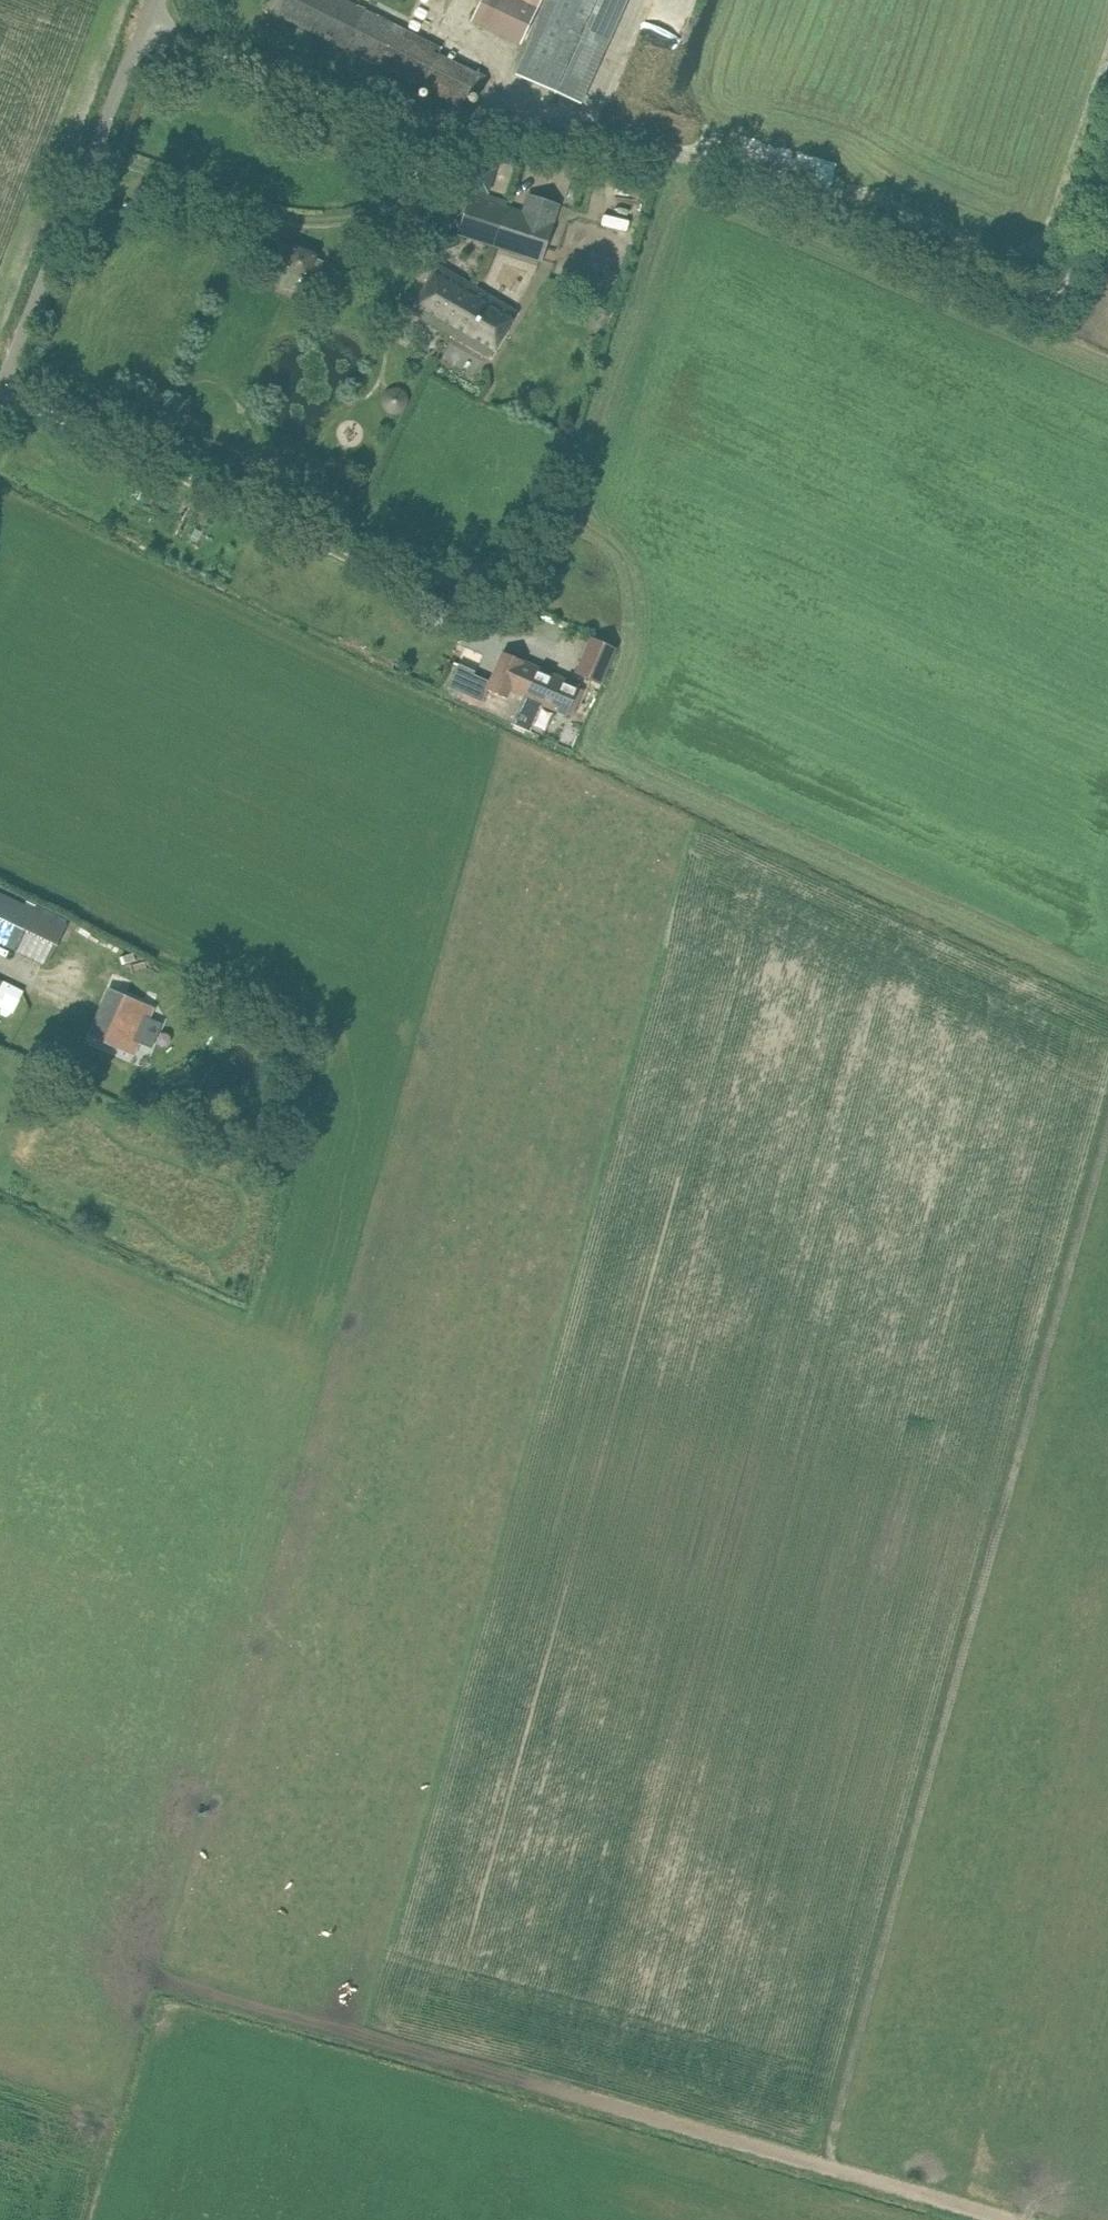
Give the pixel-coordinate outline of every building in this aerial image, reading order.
[(346,0),(283,0),(277,14),(461,106),(480,68),(441,49),(441,48),(346,0)] [(516,76),(578,104),(626,0),(550,0),(516,76)] [(459,232),(458,233),(494,245),(495,243),(507,206),(509,201),(471,188),(469,194),(467,200),(460,229),(459,232)] [(523,212),(507,206),(495,243),(541,258),(558,205),(529,195),(523,212)] [(282,243),(271,273),(315,290),(326,260),(282,243)] [(448,333),(477,287),(437,263),(410,311),(448,333)] [(448,333),(488,356),(496,344),(516,311),(477,287),(448,333)] [(576,672),(600,682),(615,649),(591,638),(576,672)] [(487,690),(506,698),(510,689),(523,694),(537,666),(503,651),(490,681),(473,674),(475,671),(458,663),(448,686),(481,702),(487,690)] [(578,685),(537,666),(523,694),(566,713),(578,685)] [(14,949),(34,909),(0,893),(0,942),(14,949)] [(13,1009),(21,987),(0,979),(0,1004),(13,1009)] [(87,1034),(120,1048),(129,1028),(140,1033),(148,1015),(136,1010),(140,1001),(108,987),(87,1034)]
